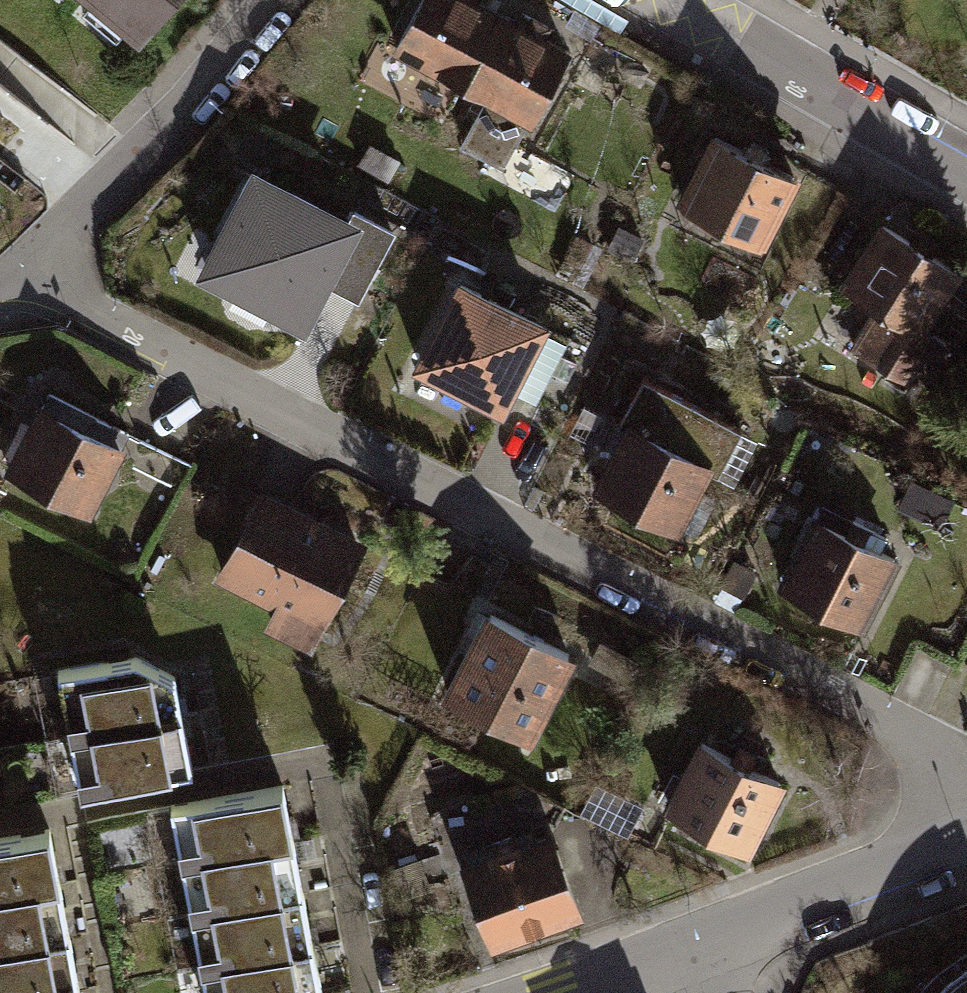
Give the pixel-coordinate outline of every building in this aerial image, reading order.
[(129,37),(159,0),(84,0),(129,37)] [(455,82),(490,17),(459,0),(412,0),(388,46),(455,82)] [(490,17),(455,82),(523,118),(558,53),(490,17)] [(708,137),(675,201),(752,240),(785,176),(708,137)] [(292,318),(321,264),(341,224),(338,223),(248,176),(199,270),(230,286),(227,292),(231,306),(244,312),(258,308),(261,302),(292,318)] [(338,223),(341,224),(321,264),(357,282),(384,230),(345,210),(338,223)] [(875,225),(837,286),(870,307),(845,347),(891,375),(918,333),(911,328),(948,270),(920,253),(926,243),(911,233),(905,243),(875,225)] [(534,325),(452,284),(410,365),(492,407),(534,325)] [(621,426),(698,466),(707,471),(729,428),(635,380),(613,422),(621,426)] [(34,406),(0,470),(78,510),(112,446),(34,406)] [(698,466),(621,426),(589,488),(666,528),(698,466)] [(253,496),(214,572),(310,621),(349,545),(253,496)] [(807,518),(774,583),(852,622),(885,558),(807,518)] [(439,696),(516,735),(559,652),(482,613),(439,696)] [(127,656),(49,670),(61,734),(172,713),(165,675),(127,656)] [(183,769),(172,713),(61,734),(71,790),(183,769)] [(771,782),(693,742),(660,806),(738,846),(771,782)] [(273,784),(161,805),(172,860),(283,838),(273,784)] [(0,835),(0,892),(51,882),(40,828),(0,835)] [(540,836),(457,866),(484,939),(567,909),(540,836)] [(293,891),(283,838),(172,860),(182,912),(293,891)] [(51,882),(0,892),(0,946),(61,935),(51,882)] [(303,944),(293,891),(182,912),(192,965),(303,944)] [(61,935),(0,946),(0,992),(42,992),(71,988),(61,935)] [(303,944),(192,965),(197,992),(304,992),(312,991),(303,944)] [(943,972),(931,985),(924,992),(966,992),(966,955),(943,972)]
